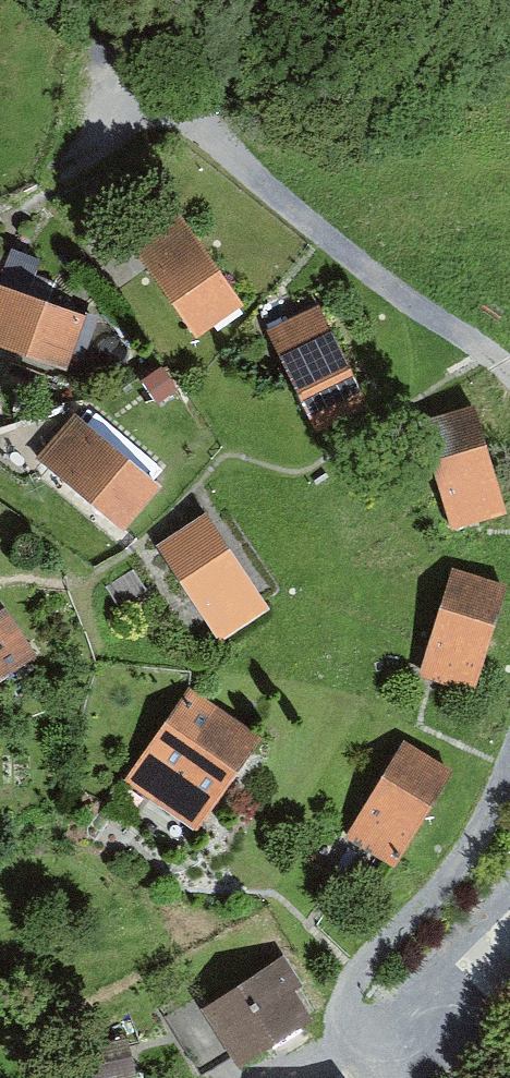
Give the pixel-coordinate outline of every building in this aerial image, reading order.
[(187,224),(139,255),(202,352),(250,321),(187,224)] [(0,283),(0,338),(75,364),(92,315),(0,283)] [(328,305),(277,328),(324,428),(375,404),(328,305)] [(430,422),(461,527),(509,513),(509,501),(483,407),(430,422)] [(165,480),(79,410),(44,453),(130,523),(165,480)] [(213,512),(167,542),(227,635),(274,605),(213,512)] [(501,586),(454,571),(424,670),(438,674),(471,684),(501,586)] [(0,614),(0,683),(43,657),(12,606),(0,614)] [(256,739),(190,691),(127,779),(156,800),(194,827),(256,739)] [(449,770),(406,743),(349,834),(365,844),(392,861),(449,770)] [(279,955),(171,1026),(204,1076),(216,1068),(229,1059),(235,1069),(311,1020),(290,989),(298,984),(279,955)]
